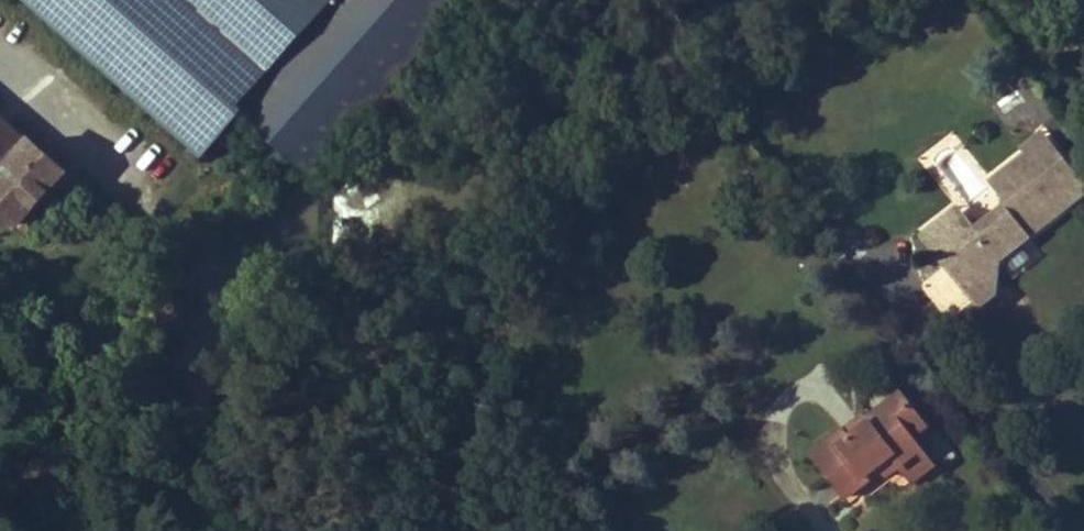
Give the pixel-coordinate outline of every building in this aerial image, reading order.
[(372,109),(406,139),(426,117),(390,85),(463,2),(460,0),(23,0),(62,35),(160,121),(202,159),(239,118),(309,180),(372,109)] [(1083,15),(1083,14),(1083,0),(1073,0),(1083,15)] [(29,233),(75,183),(77,180),(10,122),(8,124),(0,117),(0,208),(29,233)] [(1058,146),(1026,170),(1034,180),(997,207),(1011,225),(1006,229),(1011,235),(985,255),(979,246),(960,261),(966,271),(950,283),(965,303),(974,296),(982,306),(973,313),(988,332),(1005,320),(990,299),(1083,228),(1083,207),(1068,185),(1065,180),(1076,172),(1058,146)] [(1080,177),(1076,172),(1065,180),(1068,185),(1080,177)] [(979,246),(969,232),(929,263),(946,286),(950,283),(966,271),(960,261),(979,246)] [(812,454),(846,499),(882,471),(879,466),(893,456),(901,467),(912,481),(934,465),(912,437),(909,432),(923,422),(901,393),(866,420),(865,421),(868,425),(848,439),(842,432),(812,454)] [(863,416),(842,432),(848,439),(868,425),(865,421),(866,420),(863,416)] [(923,422),(909,432),(912,437),(927,426),(923,422)] [(879,466),(882,471),(887,477),(901,467),(893,456),(879,466)]
